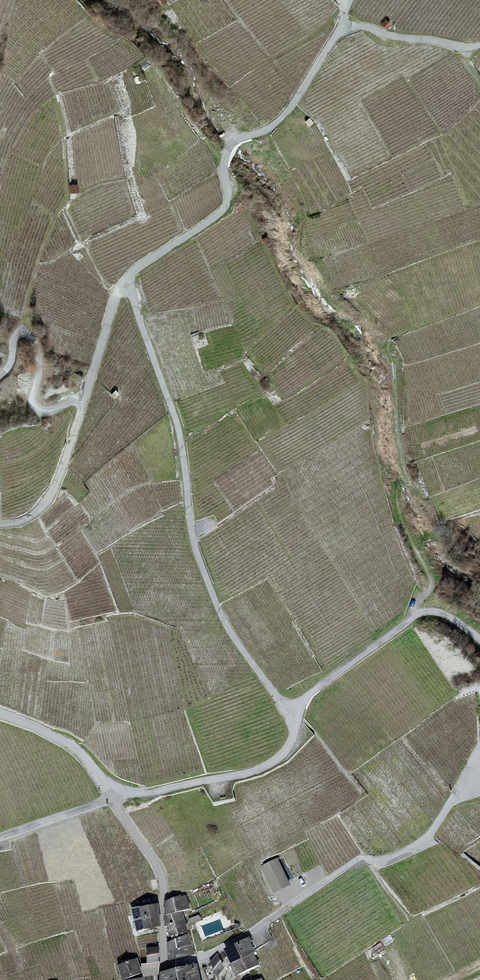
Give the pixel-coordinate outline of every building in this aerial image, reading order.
[(385,19),(381,24),(386,29),(391,24),(385,19)] [(147,62),(140,66),(144,72),(151,67),(147,62)] [(78,184),(69,186),(70,194),(79,193),(78,184)] [(266,237),(261,240),(265,246),(270,243),(266,237)] [(291,885),(278,858),(261,866),(274,893),(291,885)] [(186,895),(168,902),(169,915),(181,912),(190,910),(186,895)] [(154,905),(134,908),(137,930),(158,927),(154,905)] [(181,912),(169,915),(168,924),(171,935),(187,931),(181,912)] [(189,935),(169,941),(170,960),(194,954),(189,935)] [(246,940),(227,949),(234,963),(232,963),(238,975),(259,965),(246,940)] [(158,963),(157,948),(147,948),(147,963),(158,963)] [(224,968),(219,958),(211,962),(217,972),(224,968)] [(119,965),(123,979),(141,974),(137,960),(119,965)] [(167,973),(167,979),(199,979),(197,968),(167,973)]
